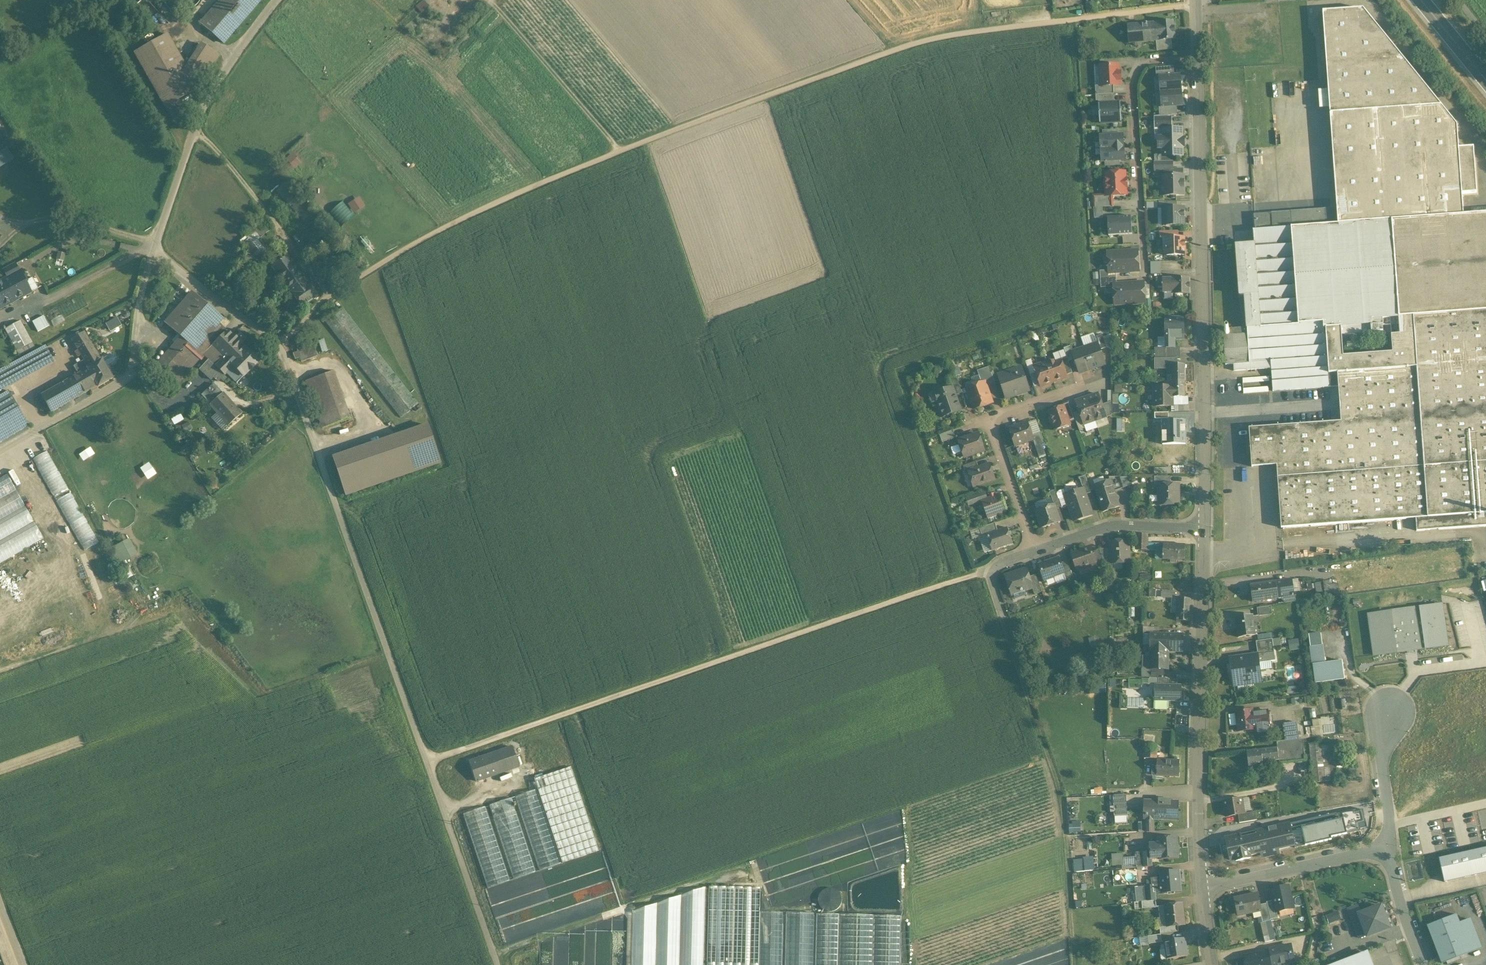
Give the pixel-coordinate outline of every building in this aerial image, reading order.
[(201,24),(223,44),(261,0),(221,0),(201,24)] [(423,1),(416,7),(421,12),(427,7),(423,1)] [(1457,125),(1363,9),(1323,12),(1337,209),(1338,224),(1393,220),(1463,215),(1462,194),(1459,148),(1457,125)] [(1174,21),(1127,25),(1129,44),(1156,41),(1157,50),(1173,49),(1172,40),(1175,40),(1174,21)] [(167,35),(135,53),(169,113),(181,107),(177,100),(197,88),(219,56),(202,44),(186,68),(167,35)] [(1118,65),(1100,66),(1101,86),(1113,86),(1119,85),(1119,80),(1121,80),(1121,73),(1119,73),(1118,65)] [(1174,67),(1156,68),(1157,78),(1160,78),(1160,77),(1174,76),(1174,67)] [(1174,76),(1160,77),(1160,78),(1161,92),(1181,90),(1180,75),(1174,76)] [(1113,86),(1101,86),(1095,86),(1096,95),(1114,94),(1113,86)] [(1181,90),(1161,92),(1162,106),(1162,107),(1177,106),(1182,105),(1181,90)] [(1114,94),(1096,95),(1096,101),(1098,101),(1099,104),(1114,103),(1114,94)] [(1114,103),(1099,104),(1100,123),(1122,122),(1120,103),(1114,103)] [(1177,106),(1162,107),(1162,106),(1159,107),(1160,116),(1172,115),(1178,115),(1177,106)] [(1160,116),(1154,117),(1155,130),(1164,130),(1173,130),(1172,115),(1160,116)] [(1173,130),(1164,130),(1164,138),(1159,138),(1159,147),(1164,147),(1164,156),(1182,155),(1181,147),(1183,147),(1183,138),(1181,138),(1181,129),(1173,130)] [(1124,160),(1122,136),(1101,137),(1102,161),(1124,160)] [(1474,147),(1459,148),(1462,194),(1477,193),(1474,147)] [(1173,161),(1155,162),(1155,171),(1164,171),(1164,170),(1171,170),(1171,162),(1173,162),(1173,161)] [(1171,170),(1164,170),(1164,171),(1164,176),(1163,176),(1164,196),(1184,195),(1184,175),(1183,175),(1183,170),(1171,170)] [(1112,173),(1105,174),(1105,179),(1104,181),(1104,187),(1106,188),(1106,195),(1106,196),(1112,195),(1126,195),(1125,173),(1118,173),(1117,172),(1113,172),(1112,172),(1112,173)] [(331,183),(337,192),(349,184),(343,175),(331,183)] [(1106,195),(1093,196),(1094,208),(1103,207),(1102,201),(1113,200),(1112,195),(1106,196),(1106,195)] [(354,213),(366,206),(360,196),(348,203),(354,213)] [(340,227),(352,217),(342,203),(329,212),(340,227)] [(1103,207),(1094,208),(1094,219),(1103,218),(1103,207)] [(1177,208),(1163,208),(1163,209),(1163,217),(1166,220),(1166,226),(1184,225),(1184,208),(1177,208)] [(1337,209),(1291,212),(1292,227),(1338,224),(1337,209)] [(1338,224),(1292,227),(1291,212),(1254,215),(1256,230),(1253,230),(1254,245),(1241,246),(1241,245),(1236,246),(1239,296),(1244,295),(1247,328),(1230,329),(1223,329),(1223,336),(1225,365),(1233,364),(1234,371),(1271,368),(1273,391),(1329,387),(1324,328),(1341,326),(1341,335),(1342,335),(1362,333),(1362,335),(1373,334),(1373,332),(1383,332),(1383,325),(1382,318),(1400,317),(1393,220),(1338,224)] [(1393,220),(1400,317),(1485,310),(1485,213),(1473,214),(1463,215),(1393,220)] [(1131,216),(1107,218),(1109,236),(1132,234),(1131,216)] [(265,219),(253,229),(260,238),(273,228),(265,219)] [(260,238),(253,229),(237,241),(253,261),(259,257),(267,251),(258,240),(260,238)] [(1167,238),(1164,238),(1164,247),(1167,250),(1167,255),(1185,255),(1184,238),(1179,238),(1167,238)] [(1138,251),(1108,253),(1109,270),(1109,273),(1116,272),(1139,271),(1138,251)] [(318,296),(287,255),(271,266),(302,308),(318,296)] [(264,263),(259,257),(253,261),(248,266),(253,272),(264,263)] [(1161,262),(1151,262),(1152,274),(1162,274),(1161,262)] [(15,264),(4,271),(8,279),(20,272),(15,264)] [(1109,270),(1100,271),(1100,279),(1116,278),(1116,272),(1109,273),(1109,270)] [(8,279),(4,281),(14,301),(30,293),(25,282),(26,281),(21,271),(20,272),(8,279)] [(1190,277),(1162,278),(1163,287),(1163,293),(1173,292),(1173,294),(1190,294),(1190,277)] [(1116,278),(1100,279),(1101,288),(1114,287),(1114,285),(1117,284),(1116,278)] [(0,283),(0,309),(14,301),(4,281),(0,283)] [(1117,284),(1114,285),(1114,287),(1115,305),(1145,303),(1145,299),(1144,283),(1117,284)] [(223,319),(192,292),(165,323),(181,336),(196,350),(219,323),(223,319)] [(332,306),(320,316),(324,321),(337,311),(332,306)] [(418,404),(342,308),(324,322),(400,418),(418,404)] [(1400,317),(1382,318),(1383,325),(1391,325),(1393,352),(1343,356),(1343,357),(1337,357),(1338,372),(1337,372),(1338,386),(1341,421),(1274,426),(1277,465),(1281,528),(1416,518),(1417,531),(1485,526),(1485,310),(1400,317)] [(44,315),(32,321),(37,332),(49,326),(44,315)] [(118,317),(107,323),(111,331),(122,326),(118,317)] [(1183,318),(1166,318),(1166,335),(1174,335),(1174,339),(1184,339),(1183,318)] [(20,321),(5,329),(4,328),(3,328),(4,330),(5,330),(6,332),(4,333),(7,338),(9,337),(17,351),(32,343),(20,321)] [(219,323),(196,350),(203,356),(208,360),(215,367),(225,358),(213,345),(227,331),(219,323)] [(1341,326),(1324,328),(1329,387),(1338,386),(1337,372),(1338,372),(1337,357),(1343,357),(1343,356),(1342,335),(1341,335),(1341,326)] [(245,350),(227,331),(213,345),(225,358),(231,364),(245,350)] [(101,360),(84,332),(71,340),(84,361),(88,368),(101,360)] [(1102,334),(1095,337),(1097,344),(1098,343),(1100,350),(1107,347),(1102,334)] [(196,350),(181,336),(155,367),(170,380),(196,350)] [(1097,344),(1085,348),(1092,368),(1105,364),(1100,350),(1098,343),(1097,344)] [(313,344),(297,349),(301,362),(318,356),(313,344)] [(1071,346),(1064,348),(1064,350),(1067,358),(1068,361),(1075,359),(1072,352),(1073,352),(1071,346)] [(0,371),(0,391),(54,362),(45,347),(0,371)] [(1073,352),(1072,352),(1075,359),(1079,373),(1092,368),(1085,348),(1073,352)] [(196,350),(170,380),(176,386),(203,356),(196,350)] [(245,350),(231,364),(234,366),(233,367),(243,376),(258,362),(245,350)] [(1064,350),(1053,354),(1055,360),(1047,362),(1054,382),(1067,377),(1066,375),(1061,360),(1067,358),(1064,350)] [(225,358),(215,367),(220,371),(224,375),(233,367),(234,366),(231,364),(225,358)] [(1068,361),(1067,358),(1061,360),(1066,375),(1072,373),(1068,361)] [(1031,359),(1026,361),(1030,375),(1035,373),(1034,369),(1031,359)] [(1177,365),(1177,359),(1167,359),(1155,359),(1155,369),(1167,368),(1167,376),(1172,376),(1172,381),(1185,381),(1184,365),(1177,365)] [(88,368),(87,369),(80,373),(90,390),(98,386),(98,387),(112,379),(101,360),(88,368)] [(215,367),(208,360),(200,370),(210,380),(213,377),(220,371),(215,367)] [(84,361),(76,365),(80,373),(87,369),(88,368),(84,361)] [(1047,362),(1039,365),(1040,367),(1034,369),(1035,373),(1040,384),(1040,386),(1054,382),(1047,362)] [(995,383),(989,367),(977,371),(982,383),(985,382),(986,386),(995,383)] [(1028,386),(1021,368),(1015,370),(1022,389),(1028,386)] [(1015,370),(998,375),(1006,398),(1023,392),(1022,389),(1015,370)] [(224,375),(220,371),(213,377),(218,382),(224,375)] [(333,372),(305,382),(322,429),(350,419),(333,372)] [(80,373),(41,395),(51,413),(90,390),(80,373)] [(1035,373),(1030,375),(1034,386),(1040,384),(1035,373)] [(956,376),(949,379),(952,387),(953,387),(956,395),(962,393),(961,390),(956,376)] [(1242,392),(1258,391),(1258,377),(1242,378),(1242,392)] [(1185,381),(1172,381),(1172,387),(1168,387),(1168,397),(1172,397),(1185,397),(1185,381)] [(982,383),(975,385),(976,389),(968,392),(971,399),(974,409),(992,403),(986,386),(985,382),(982,383)] [(222,394),(214,385),(201,396),(210,405),(216,413),(211,417),(222,430),(227,425),(228,426),(241,414),(223,394),(222,394)] [(948,387),(946,388),(945,390),(935,393),(943,417),(946,416),(947,416),(950,416),(950,414),(953,413),(955,414),(957,413),(958,412),(961,410),(956,395),(953,387),(952,387),(949,388),(948,387)] [(1168,397),(1168,387),(1165,387),(1154,387),(1155,406),(1172,406),(1172,397),(1168,397)] [(967,388),(961,390),(962,393),(965,401),(971,399),(968,392),(967,388)] [(0,396),(0,442),(28,426),(8,391),(0,396)] [(1106,416),(1102,405),(1098,394),(1087,398),(1095,420),(1106,417),(1106,416)] [(1185,397),(1172,397),(1172,406),(1174,406),(1174,405),(1189,405),(1189,397),(1185,397)] [(1087,398),(1076,402),(1079,411),(1084,424),(1095,420),(1087,398)] [(1112,401),(1102,405),(1106,416),(1106,417),(1112,415),(1112,404),(1112,401)] [(1064,408),(1064,406),(1049,411),(1051,418),(1049,418),(1051,424),(1053,424),(1055,430),(1070,425),(1064,408)] [(1070,406),(1064,408),(1069,422),(1075,420),(1070,406)] [(1084,424),(1079,411),(1073,413),(1076,420),(1075,420),(1079,430),(1085,428),(1084,424)] [(176,424),(183,419),(180,414),(173,419),(176,424)] [(1036,420),(1028,423),(1032,435),(1040,432),(1036,420)] [(1185,421),(1163,421),(1163,444),(1173,444),(1186,444),(1185,421)] [(1028,422),(1009,429),(1015,446),(1033,440),(1033,439),(1032,435),(1028,423),(1028,422)] [(1274,426),(1249,428),(1252,467),(1277,465),(1274,426)] [(953,430),(939,435),(942,442),(955,438),(953,430)] [(1040,432),(1032,435),(1033,439),(1033,440),(1036,447),(1042,445),(1044,444),(1040,432)] [(415,434),(333,462),(345,494),(427,466),(415,434)] [(979,434),(959,441),(964,457),(984,450),(979,434)] [(1042,445),(1036,447),(1039,457),(1046,455),(1042,445)] [(50,450),(34,459),(85,550),(101,542),(50,450)] [(31,461),(15,470),(39,513),(55,504),(31,461)] [(976,461),(963,466),(966,474),(968,473),(968,472),(979,468),(976,461)] [(979,468),(968,472),(968,473),(971,479),(972,479),(975,486),(995,479),(990,464),(979,468)] [(0,478),(0,563),(46,537),(10,473),(0,478)] [(1083,489),(1085,494),(1091,493),(1085,476),(1079,477),(1079,478),(1079,480),(1080,480),(1083,489)] [(1170,476),(1154,476),(1154,485),(1159,485),(1159,484),(1170,484),(1170,476)] [(1132,477),(1109,477),(1110,481),(1114,491),(1132,485),(1132,477)] [(1110,481),(1103,483),(1104,486),(1096,489),(1103,511),(1119,506),(1114,491),(1110,481)] [(116,497),(126,489),(121,483),(111,491),(116,497)] [(1170,484),(1159,484),(1159,485),(1159,505),(1179,505),(1179,484),(1170,484)] [(1083,489),(1065,495),(1069,506),(1074,521),(1092,515),(1085,494),(1083,489)] [(1056,509),(1061,507),(1056,492),(1056,490),(1049,492),(1054,504),(1056,509)] [(1069,506),(1065,495),(1064,490),(1056,492),(1061,507),(1062,508),(1069,506)] [(985,492),(967,498),(969,505),(982,500),(982,501),(987,499),(985,492)] [(987,499),(982,501),(988,518),(1006,512),(1000,494),(987,499)] [(1054,504),(1035,511),(1041,528),(1060,521),(1056,509),(1054,504)] [(995,523),(979,528),(982,537),(987,535),(986,535),(998,531),(995,523)] [(998,531),(986,535),(987,535),(992,551),(1013,544),(1007,527),(998,531)] [(1148,534),(1137,534),(1136,550),(1147,550),(1148,534)] [(1128,541),(1110,542),(1111,549),(1111,563),(1129,562),(1128,541)] [(1185,545),(1156,544),(1156,559),(1185,560),(1185,545)] [(1090,547),(1081,550),(1082,551),(1072,554),(1077,569),(1095,563),(1096,563),(1092,552),(1090,547)] [(1099,549),(1092,552),(1096,563),(1095,563),(1096,566),(1104,563),(1099,549)] [(1111,549),(1099,549),(1104,563),(1111,563),(1111,549)] [(119,550),(109,555),(117,571),(127,566),(119,550)] [(1058,558),(1039,564),(1044,580),(1063,574),(1064,573),(1060,563),(1058,558)] [(1067,561),(1060,563),(1064,573),(1063,574),(1065,578),(1072,576),(1067,561)] [(1027,569),(1007,575),(1013,594),(1032,588),(1033,587),(1029,577),(1027,569)] [(1042,592),(1036,574),(1029,577),(1033,587),(1032,588),(1035,594),(1042,592)] [(1292,579),(1276,582),(1278,598),(1284,598),(1285,603),(1294,602),(1294,601),(1295,601),(1292,579)] [(1329,581),(1323,582),(1325,595),(1332,594),(1329,581)] [(1276,582),(1251,586),(1253,602),(1278,598),(1276,582)] [(1158,598),(1158,590),(1149,590),(1149,597),(1158,598)] [(1176,591),(1158,590),(1158,598),(1172,598),(1175,599),(1175,598),(1176,591)] [(1192,599),(1177,598),(1177,612),(1176,621),(1191,622),(1192,599)] [(1369,615),(1375,656),(1448,645),(1442,604),(1369,615)] [(1271,606),(1257,608),(1258,615),(1272,613),(1271,606)] [(1252,615),(1236,618),(1238,637),(1255,635),(1252,615)] [(1159,627),(1149,627),(1148,641),(1150,641),(1150,634),(1159,634),(1159,627)] [(1159,634),(1150,634),(1150,641),(1150,669),(1164,669),(1168,669),(1168,651),(1183,652),(1183,635),(1159,634)] [(1299,638),(1290,639),(1291,650),(1300,648),(1299,638)] [(1272,639),(1256,641),(1258,656),(1274,653),(1272,639)] [(1274,653),(1258,656),(1259,663),(1275,661),(1274,653)] [(1258,656),(1230,660),(1230,665),(1227,666),(1228,673),(1231,673),(1233,686),(1243,685),(1243,682),(1261,679),(1259,663),(1258,656)] [(1312,665),(1315,683),(1345,679),(1342,661),(1312,665)] [(1164,669),(1150,669),(1150,678),(1158,678),(1164,679),(1164,669)] [(1158,685),(1155,685),(1155,700),(1167,701),(1181,701),(1182,685),(1169,685),(1158,685)] [(1253,713),(1252,710),(1236,712),(1238,731),(1269,727),(1267,711),(1253,713)] [(1308,737),(1322,737),(1323,719),(1313,719),(1313,727),(1309,727),(1308,737)] [(1297,723),(1283,725),(1285,741),(1299,739),(1297,723)] [(1285,741),(1277,742),(1277,748),(1279,760),(1279,764),(1305,761),(1303,739),(1299,739),(1285,741)] [(1328,742),(1309,744),(1313,783),(1343,780),(1339,741),(1328,743),(1328,742)] [(1157,747),(1145,746),(1145,758),(1156,758),(1157,747)] [(512,747),(468,763),(475,782),(519,766),(512,747)] [(1277,748),(1247,751),(1249,767),(1263,766),(1263,762),(1279,760),(1277,748)] [(1180,760),(1157,760),(1157,766),(1154,766),(1153,767),(1152,775),(1157,775),(1157,776),(1179,777),(1180,760)] [(571,767),(534,780),(537,789),(561,864),(598,851),(571,767)] [(561,864),(537,789),(514,797),(539,871),(561,864)] [(1126,795),(1113,795),(1114,809),(1127,809),(1126,795)] [(512,803),(511,798),(489,806),(513,880),(535,872),(513,806),(515,806),(514,803),(512,803)] [(1241,798),(1224,801),(1226,817),(1238,815),(1244,814),(1241,798)] [(1168,799),(1158,799),(1158,801),(1144,801),(1144,802),(1147,802),(1146,818),(1144,818),(1146,818),(1153,819),(1178,819),(1178,802),(1168,802),(1168,799)] [(485,807),(463,814),(487,889),(509,881),(485,807)] [(1336,814),(1312,819),(1317,842),(1331,839),(1331,837),(1360,831),(1360,829),(1367,827),(1366,822),(1365,822),(1362,810),(1355,812),(1355,810),(1336,814)] [(1244,814),(1238,815),(1239,823),(1257,820),(1256,812),(1244,814)] [(1070,831),(1082,831),(1081,821),(1070,822),(1070,831)] [(1290,824),(1225,838),(1226,844),(1221,845),(1224,859),(1230,858),(1231,863),(1251,858),(1250,856),(1261,853),(1261,856),(1279,852),(1278,849),(1295,846),(1290,824)] [(1175,837),(1158,838),(1158,846),(1150,847),(1150,851),(1151,851),(1151,859),(1159,858),(1159,859),(1178,858),(1178,850),(1176,850),(1175,837)] [(1440,859),(1445,883),(1485,874),(1485,849),(1440,859)] [(1150,851),(1143,852),(1144,867),(1152,867),(1151,859),(1151,851),(1150,851)] [(1143,852),(1135,853),(1136,868),(1144,867),(1143,852)] [(1122,857),(1113,857),(1114,866),(1122,865),(1122,857)] [(1093,858),(1084,859),(1085,871),(1094,870),(1093,858)] [(1084,859),(1073,860),(1074,872),(1084,871),(1085,871),(1084,859)] [(1179,870),(1160,872),(1162,893),(1180,892),(1179,879),(1180,879),(1179,870)] [(1146,886),(1136,887),(1137,902),(1142,902),(1147,901),(1146,886)] [(1146,886),(1147,901),(1148,901),(1155,901),(1156,901),(1154,886),(1146,886)] [(1289,886),(1271,890),(1273,901),(1276,912),(1277,912),(1286,910),(1285,907),(1293,905),(1289,886)] [(633,912),(632,964),(704,964),(706,887),(633,912)] [(715,887),(709,887),(707,964),(759,964),(760,912),(761,888),(715,887)] [(1257,893),(1234,898),(1238,916),(1260,912),(1261,911),(1260,905),(1257,893)] [(1147,901),(1142,902),(1142,909),(1156,907),(1155,901),(1148,901),(1147,901)] [(1273,901),(1267,902),(1267,904),(1270,920),(1278,918),(1277,912),(1276,912),(1273,901)] [(1182,904),(1167,905),(1168,917),(1165,917),(1166,927),(1178,926),(1185,925),(1182,904)] [(1267,904),(1260,905),(1261,911),(1260,912),(1263,922),(1271,921),(1270,920),(1267,904)] [(1381,906),(1359,915),(1368,937),(1390,928),(1381,906)] [(1340,911),(1327,914),(1330,922),(1342,919),(1340,911)] [(760,912),(759,964),(782,964),(783,912),(760,912)] [(787,912),(785,964),(813,964),(815,913),(787,912)] [(817,913),(816,964),(838,964),(839,914),(817,913)] [(839,914),(838,964),(873,964),(874,915),(839,914)] [(1456,914),(1427,926),(1442,964),(1482,949),(1470,920),(1460,924),(1456,914)] [(874,915),(873,964),(900,964),(901,916),(874,915)] [(1166,927),(1160,927),(1160,934),(1178,932),(1178,926),(1166,927)] [(1161,935),(1148,936),(1149,945),(1162,942),(1161,935)] [(1149,945),(1148,936),(1139,938),(1140,946),(1149,945)] [(1184,938),(1166,941),(1167,949),(1169,959),(1186,956),(1184,938)] [(1244,955),(1245,964),(1283,964),(1292,963),(1291,962),(1289,950),(1288,947),(1244,955)] [(1333,964),(1369,964),(1364,953),(1333,964)]
